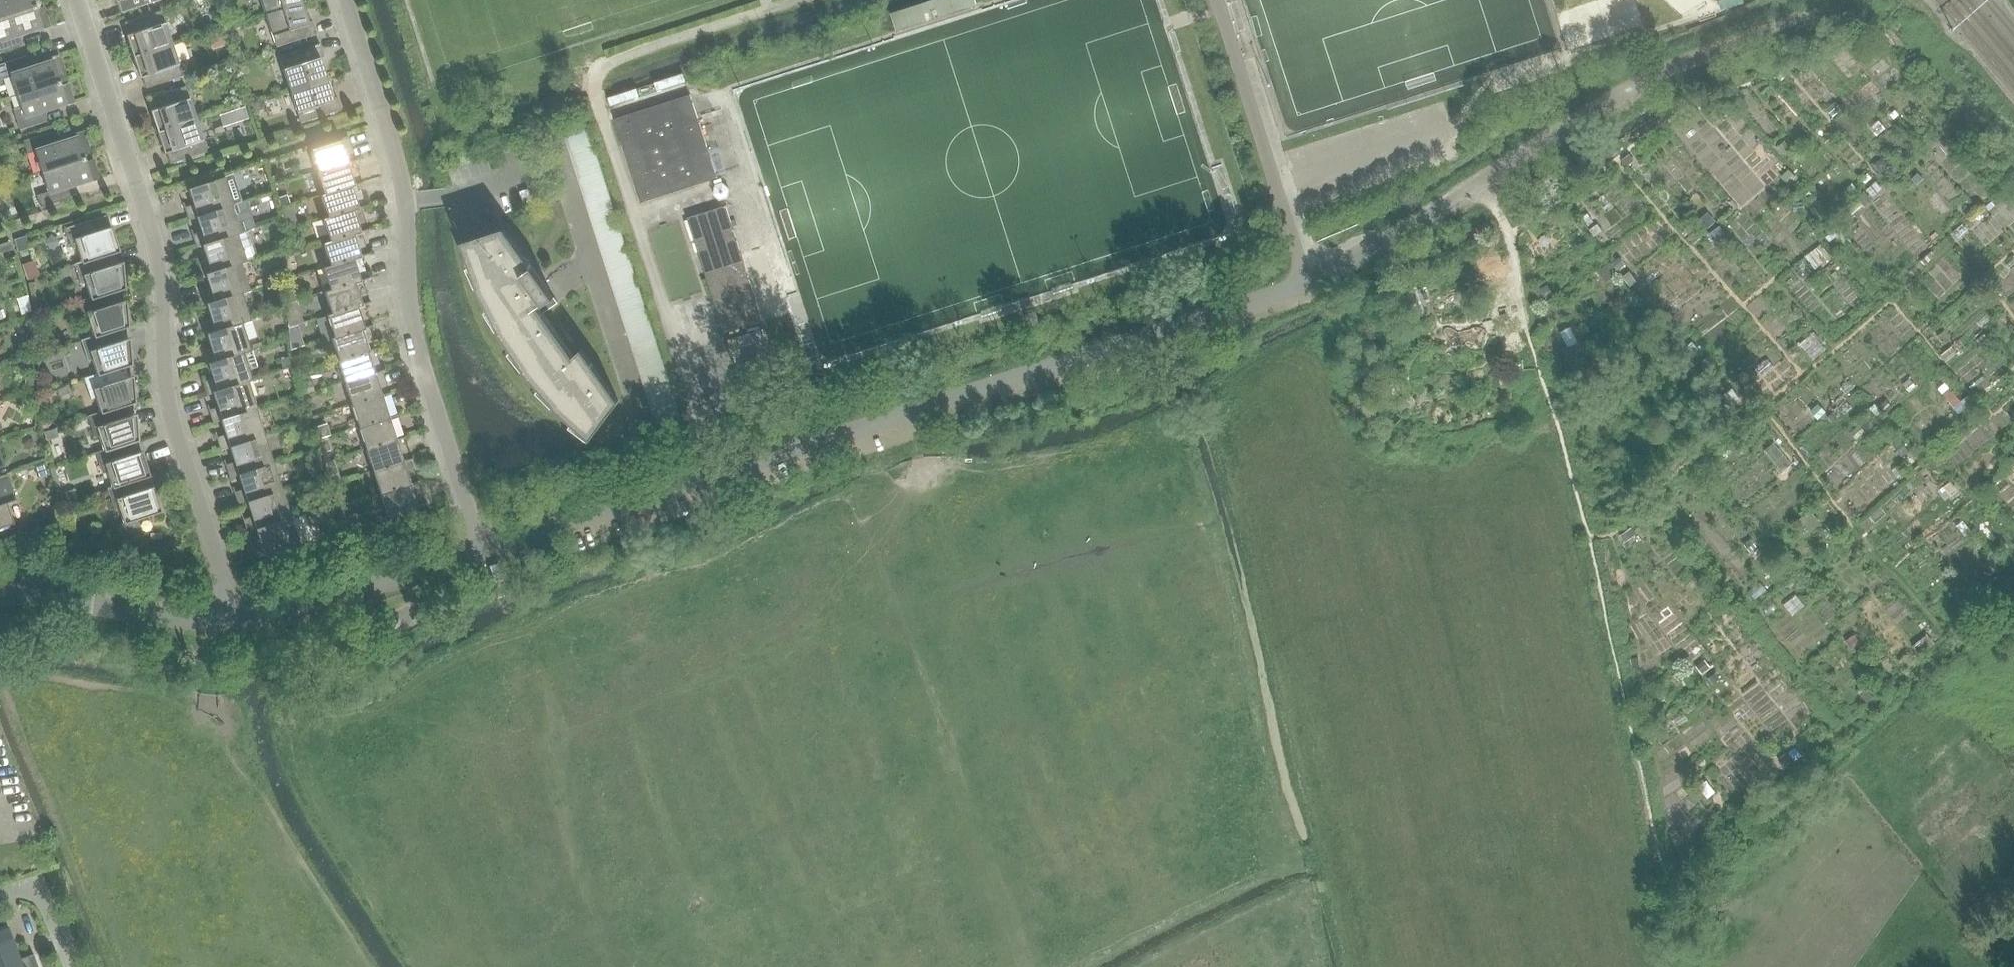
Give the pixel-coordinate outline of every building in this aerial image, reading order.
[(35,5),(33,0),(0,0),(0,16),(35,5)] [(115,2),(117,1),(121,12),(159,0),(115,0),(115,2)] [(265,14),(302,2),(301,0),(260,0),(265,14)] [(1693,18),(1710,0),(1674,0),(1693,18)] [(308,22),(302,2),(265,14),(276,47),(316,34),(312,21),(308,22)] [(0,16),(0,52),(22,45),(18,34),(40,27),(41,29),(49,26),(43,8),(36,10),(35,5),(0,16)] [(126,35),(133,56),(172,43),(161,11),(124,23),(128,34),(126,35)] [(172,43),(133,56),(139,77),(142,77),(145,88),(182,76),(172,43)] [(279,57),(289,90),(326,78),(320,59),(324,57),(319,44),(279,57)] [(240,49),(233,51),(237,63),(244,61),(240,49)] [(59,81),(58,76),(65,74),(59,56),(51,58),(51,60),(29,68),(25,56),(0,64),(0,69),(3,77),(10,74),(17,95),(59,81)] [(1783,72),(1776,78),(1780,82),(1787,77),(1783,72)] [(683,74),(654,83),(657,91),(686,82),(683,74)] [(332,98),(326,78),(289,90),(300,123),(341,110),(336,97),(332,98)] [(61,87),(59,81),(17,95),(21,107),(13,109),(20,130),(46,121),(43,110),(65,103),(66,105),(74,102),(68,84),(61,87)] [(150,110),(157,132),(196,119),(185,86),(149,98),(152,110),(150,110)] [(637,89),(608,98),(610,106),(640,97),(637,89)] [(643,204),(719,179),(691,95),(615,119),(643,204)] [(245,107),(234,111),(238,121),(248,118),(245,107)] [(1719,107),(1710,114),(1714,119),(1723,112),(1719,107)] [(1695,108),(1685,116),(1688,121),(1699,112),(1695,108)] [(207,152),(196,119),(157,132),(164,153),(166,152),(170,164),(207,152)] [(1878,121),(1869,128),(1876,137),(1885,129),(1878,121)] [(589,128),(566,135),(569,146),(592,139),(589,128)] [(35,150),(41,171),(84,157),(82,152),(89,150),(83,132),(75,135),(76,137),(54,144),(50,132),(23,141),(27,153),(35,150)] [(1965,141),(1959,134),(1954,139),(1960,145),(1965,141)] [(310,149),(318,171),(316,172),(348,162),(341,139),(310,149)] [(596,150),(592,139),(569,146),(573,157),(596,150)] [(1779,147),(1784,153),(1790,148),(1785,142),(1779,147)] [(599,161),(596,150),(573,157),(576,168),(599,161)] [(1629,154),(1621,160),(1626,167),(1634,161),(1629,154)] [(86,163),(84,157),(41,171),(48,192),(37,196),(41,207),(71,197),(67,186),(82,181),(83,183),(98,178),(93,161),(86,163)] [(1881,157),(1873,165),(1880,173),(1889,166),(1881,157)] [(599,161),(576,168),(580,179),(603,172),(599,161)] [(316,172),(323,194),(320,195),(321,195),(354,184),(347,163),(348,162),(316,172)] [(1791,168),(1787,173),(1794,180),(1798,176),(1791,168)] [(603,172),(580,179),(583,190),(606,183),(603,172)] [(1867,174),(1861,179),(1865,184),(1871,178),(1867,174)] [(277,176),(271,178),(273,186),(280,184),(277,176)] [(184,207),(188,219),(233,205),(224,178),(225,178),(224,177),(187,189),(188,190),(193,204),(184,207)] [(1876,182),(1866,190),(1872,197),(1882,190),(1876,182)] [(606,183),(583,190),(587,201),(610,194),(606,183)] [(321,195),(327,217),(322,218),(322,219),(358,208),(356,201),(363,200),(359,184),(354,185),(354,184),(321,195)] [(1852,184),(1846,188),(1852,195),(1857,190),(1852,184)] [(1864,192),(1857,197),(1864,206),(1871,201),(1864,192)] [(610,194),(587,201),(590,212),(613,205),(610,194)] [(287,195),(278,198),(280,206),(289,203),(287,195)] [(233,205),(188,219),(188,220),(197,217),(201,232),(192,235),(196,247),(241,233),(232,206),(233,206),(233,205)] [(613,205),(590,212),(594,223),(617,216),(613,205)] [(724,317),(720,319),(724,334),(763,321),(727,206),(688,219),(699,255),(704,253),(712,278),(707,279),(712,294),(716,293),(724,317)] [(322,219),(329,241),(322,243),(323,243),(360,231),(353,210),(358,208),(322,219)] [(1707,213),(1698,220),(1706,229),(1715,222),(1707,213)] [(1587,214),(1582,217),(1588,225),(1593,222),(1587,214)] [(75,266),(115,253),(120,251),(112,226),(109,227),(105,216),(65,228),(72,249),(77,247),(81,262),(74,264),(75,266)] [(617,216),(594,223),(597,234),(620,227),(617,216)] [(295,217),(285,220),(288,228),(298,225),(295,217)] [(1597,224),(1589,230),(1593,237),(1602,231),(1597,224)] [(1829,235),(1825,238),(1829,242),(1840,232),(1834,225),(1826,232),(1829,235)] [(1719,226),(1707,235),(1713,243),(1725,234),(1719,226)] [(620,227),(597,234),(601,245),(624,238),(620,227)] [(619,401),(581,349),(573,357),(542,314),(557,303),(504,229),(461,243),(477,287),(476,287),(498,329),(497,330),(524,369),(522,370),(553,405),(553,406),(588,438),(587,439),(589,441),(619,401)] [(241,233),(196,247),(202,246),(207,260),(198,263),(202,275),(246,261),(257,258),(248,231),(241,233)] [(323,243),(330,265),(322,267),(322,268),(360,256),(353,234),(360,232),(360,231),(323,243)] [(25,237),(15,240),(18,252),(29,249),(25,237)] [(624,238),(601,245),(604,256),(627,249),(624,238)] [(0,245),(0,251),(1,254),(13,250),(10,241),(0,245)] [(627,249),(604,256),(608,267),(631,260),(627,249)] [(1931,252),(1920,262),(1924,266),(1935,256),(1931,252)] [(77,302),(78,304),(118,291),(125,289),(125,284),(128,283),(124,271),(123,261),(118,263),(115,253),(75,266),(81,285),(86,283),(90,298),(77,302)] [(322,268),(329,289),(324,291),(360,280),(353,259),(361,256),(360,256),(322,268)] [(1619,258),(1611,264),(1617,271),(1624,265),(1619,258)] [(631,260),(608,267),(611,278),(634,271),(631,260)] [(246,261),(202,275),(202,276),(204,275),(209,289),(200,292),(204,304),(250,290),(241,263),(246,261)] [(34,262),(23,265),(27,280),(39,276),(34,262)] [(68,267),(57,271),(60,279),(71,275),(68,267)] [(638,282),(634,271),(611,278),(615,289),(638,282)] [(1629,272),(1622,277),(1630,287),(1636,282),(1629,272)] [(324,291),(331,313),(326,315),(362,304),(355,283),(360,281),(360,280),(324,291)] [(641,293),(638,282),(615,289),(618,300),(641,293)] [(1548,285),(1535,292),(1541,303),(1553,296),(1548,285)] [(1416,287),(1400,292),(1409,321),(1425,315),(1416,287)] [(250,320),(242,293),(250,290),(204,304),(204,305),(206,305),(211,319),(201,322),(206,334),(250,320)] [(81,340),(81,342),(121,329),(129,327),(128,322),(132,321),(128,309),(127,309),(126,299),(121,301),(118,291),(78,304),(84,323),(89,322),(94,336),(81,340)] [(296,291),(288,293),(290,302),(299,300),(296,291)] [(641,293),(618,300),(622,311),(645,304),(641,293)] [(326,315),(333,337),(331,338),(364,328),(357,306),(362,305),(362,304),(326,315)] [(648,315),(645,304),(622,311),(625,322),(648,315)] [(1665,311),(1659,315),(1666,323),(1671,319),(1665,311)] [(250,320),(206,334),(206,335),(211,349),(202,352),(206,364),(251,350),(248,340),(256,337),(250,320)] [(364,328),(331,338),(338,360),(337,360),(337,361),(369,351),(362,329),(364,328)] [(85,380),(125,367),(132,365),(132,360),(135,359),(131,347),(130,337),(124,339),(121,329),(81,342),(88,361),(92,360),(97,374),(84,378),(85,380)] [(765,330),(729,341),(739,373),(775,362),(765,330)] [(1983,335),(1978,339),(1983,345),(1988,341),(1983,335)] [(1692,342),(1686,347),(1693,354),(1698,349),(1692,342)] [(662,358),(659,347),(636,355),(639,366),(662,358)] [(1951,347),(1941,356),(1946,362),(1956,354),(1951,347)] [(208,394),(252,379),(244,353),(251,350),(206,364),(206,365),(208,364),(213,379),(204,382),(208,394)] [(337,361),(344,383),(374,373),(367,352),(369,351),(337,361)] [(289,357),(280,359),(282,368),(291,366),(289,357)] [(666,369),(662,358),(639,366),(643,377),(666,369)] [(1707,358),(1701,362),(1706,368),(1711,364),(1707,358)] [(87,416),(88,418),(128,405),(136,402),(135,398),(138,397),(134,385),(133,375),(128,377),(125,367),(85,380),(91,399),(96,398),(100,412),(87,416)] [(666,369),(643,377),(646,388),(669,380),(666,369)] [(344,383),(351,405),(382,395),(374,373),(344,383)] [(257,408),(248,381),(253,380),(252,379),(208,394),(213,393),(218,407),(209,410),(213,422),(257,408)] [(1915,387),(1909,379),(1902,384),(1909,392),(1915,387)] [(669,380),(646,388),(650,399),(673,391),(669,380)] [(311,381),(299,385),(302,396),(314,392),(311,381)] [(1945,383),(1937,389),(1941,394),(1952,408),(1960,402),(1949,388),(1945,383)] [(67,386),(57,390),(59,396),(69,393),(67,386)] [(1732,389),(1723,396),(1730,405),(1739,398),(1732,389)] [(673,391),(650,399),(653,410),(676,402),(673,391)] [(351,405),(358,427),(389,417),(382,395),(351,405)] [(1968,396),(1953,408),(1958,414),(1973,402),(1968,396)] [(1395,404),(1401,409),(1406,404),(1401,399),(1395,404)] [(1886,401),(1880,406),(1886,413),(1892,408),(1886,401)] [(676,402),(653,410),(657,421),(680,413),(676,402)] [(96,454),(136,441),(139,440),(138,436),(142,435),(138,423),(137,423),(136,413),(131,415),(128,405),(88,418),(94,437),(99,436),(104,450),(96,453),(96,454)] [(1818,405),(1811,410),(1819,421),(1826,416),(1818,405)] [(257,408),(213,422),(213,423),(221,420),(225,435),(216,438),(220,450),(265,435),(256,409),(257,408)] [(1836,418),(1832,413),(1827,417),(1831,422),(1836,418)] [(358,427),(365,449),(396,439),(389,417),(358,427)] [(316,439),(326,436),(322,425),(313,428),(316,439)] [(57,429),(44,433),(46,441),(59,436),(57,429)] [(225,465),(229,477),(274,463),(265,435),(220,450),(230,447),(234,462),(225,465)] [(320,453),(330,450),(327,439),(317,442),(320,453)] [(365,449),(372,471),(403,462),(396,439),(365,449)] [(1900,440),(1893,446),(1901,456),(1908,451),(1900,440)] [(139,452),(136,441),(96,454),(102,474),(107,472),(112,486),(107,488),(108,490),(147,477),(150,476),(142,451),(139,452)] [(1773,443),(1764,451),(1782,473),(1792,465),(1773,443)] [(410,484),(403,462),(372,471),(379,493),(410,484)] [(44,463),(35,466),(38,478),(48,475),(44,463)] [(234,492),(238,504),(282,490),(274,463),(229,477),(229,478),(238,475),(243,489),(234,492)] [(7,475),(0,477),(0,528),(14,524),(7,501),(15,498),(7,475)] [(151,487),(147,477),(108,490),(114,509),(119,507),(124,523),(162,511),(153,486),(151,487)] [(1949,483),(1943,487),(1951,497),(1957,493),(1949,483)] [(417,506),(410,484),(379,493),(387,516),(417,506)] [(73,490),(58,495),(60,503),(75,497),(73,490)] [(243,519),(247,532),(291,517),(282,490),(238,504),(238,505),(247,502),(252,517),(243,519)] [(1809,511),(1798,521),(1808,531),(1819,521),(1809,511)] [(52,529),(63,526),(60,514),(48,518),(52,529)] [(291,517),(247,532),(256,529),(261,544),(252,547),(256,559),(300,545),(291,517)] [(1962,521),(1956,526),(1964,537),(1971,532),(1962,521)] [(357,526),(346,530),(348,537),(360,534),(357,526)] [(1631,528),(1620,536),(1625,543),(1636,535),(1631,528)] [(1750,540),(1744,545),(1749,552),(1756,547),(1750,540)] [(1795,596),(1787,602),(1796,613),(1804,606),(1795,596)] [(1855,634),(1845,641),(1850,649),(1860,642),(1855,634)] [(1919,641),(1912,647),(1920,657),(1927,650),(1919,641)] [(1907,654),(1898,662),(1904,669),(1913,661),(1907,654)] [(1704,660),(1695,667),(1701,674),(1710,667),(1704,660)] [(1715,674),(1708,679),(1713,685),(1719,680),(1715,674)] [(1868,684),(1858,692),(1866,703),(1877,695),(1868,684)] [(1663,724),(1653,731),(1658,738),(1668,731),(1663,724)] [(1795,748),(1788,753),(1794,762),(1802,757),(1795,748)] [(1791,762),(1786,755),(1779,761),(1784,767),(1791,762)] [(1706,781),(1698,788),(1707,799),(1715,793),(1706,781)] [(1719,811),(1712,817),(1718,824),(1725,817),(1719,811)] [(0,928),(0,966),(38,966),(34,954),(20,959),(7,926),(0,928)]
